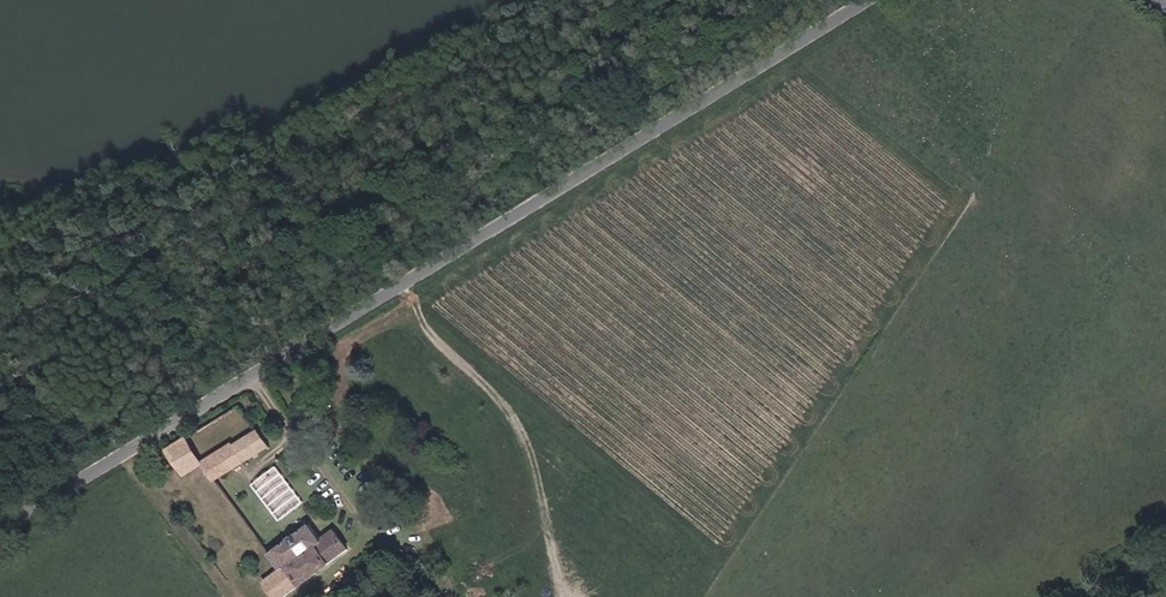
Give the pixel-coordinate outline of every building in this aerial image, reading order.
[(212,465),(222,477),(272,443),(242,411),(168,456),(190,481),(212,465)] [(271,575),(287,594),(358,539),(346,524),(331,534),(320,520),(283,547),(292,560),(271,575)]
